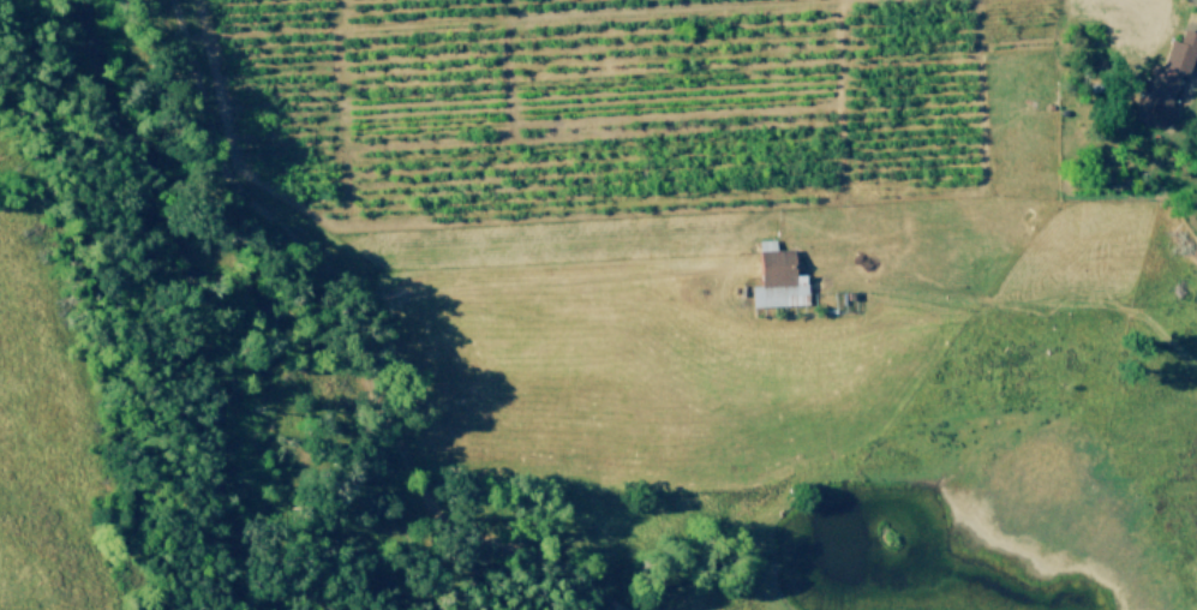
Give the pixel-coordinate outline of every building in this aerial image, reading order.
[(1179,41),(1172,38),(1161,67),(1187,76),(1196,47),(1196,35),(1183,30),(1179,41)] [(756,240),(759,286),(750,286),(752,307),(809,305),(808,275),(795,275),(794,250),(776,251),(776,239),(756,240)]
